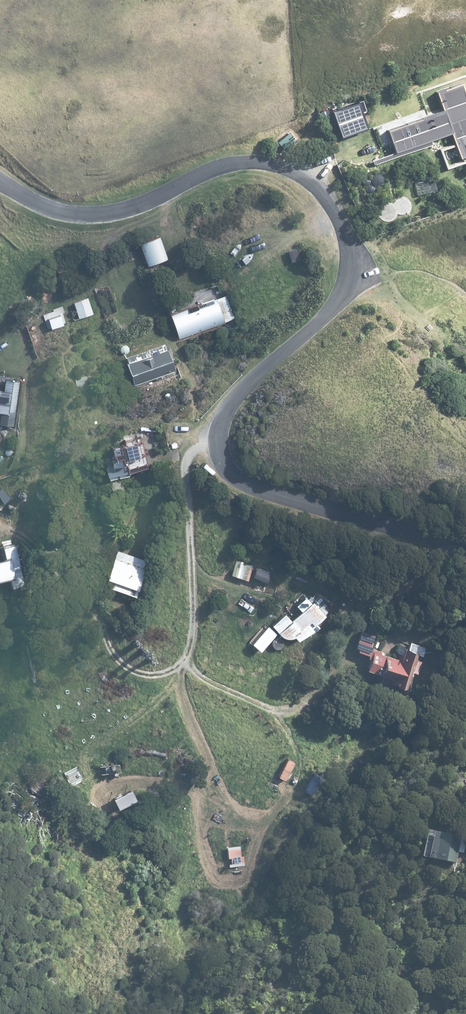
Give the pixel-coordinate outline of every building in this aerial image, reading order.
[(445,107),(390,127),(398,150),(453,131),(462,156),(465,154),(465,83),(465,82),(439,91),(445,107)] [(335,107),(343,135),(369,127),(361,100),(335,107)] [(141,239),(147,266),(170,261),(164,235),(141,239)] [(170,313),(177,335),(235,316),(227,293),(170,313)] [(75,300),(80,317),(94,313),(89,296),(75,300)] [(67,324),(61,307),(46,313),(52,329),(67,324)] [(123,357),(134,384),(175,368),(164,341),(123,357)] [(5,390),(0,390),(0,410),(2,410),(1,424),(14,426),(20,378),(7,377),(5,390)] [(108,475),(149,466),(143,438),(114,445),(118,461),(105,464),(108,475)] [(26,579),(19,544),(4,547),(6,555),(0,557),(0,584),(26,579)] [(118,545),(105,580),(138,592),(151,558),(118,545)] [(328,614),(313,598),(280,630),(286,635),(296,633),(302,639),(328,614)] [(356,647),(371,652),(377,633),(363,628),(356,647)] [(369,666),(397,675),(395,681),(408,685),(420,649),(407,645),(403,657),(374,648),(369,666)] [(428,854),(457,861),(464,835),(435,827),(428,854)]
